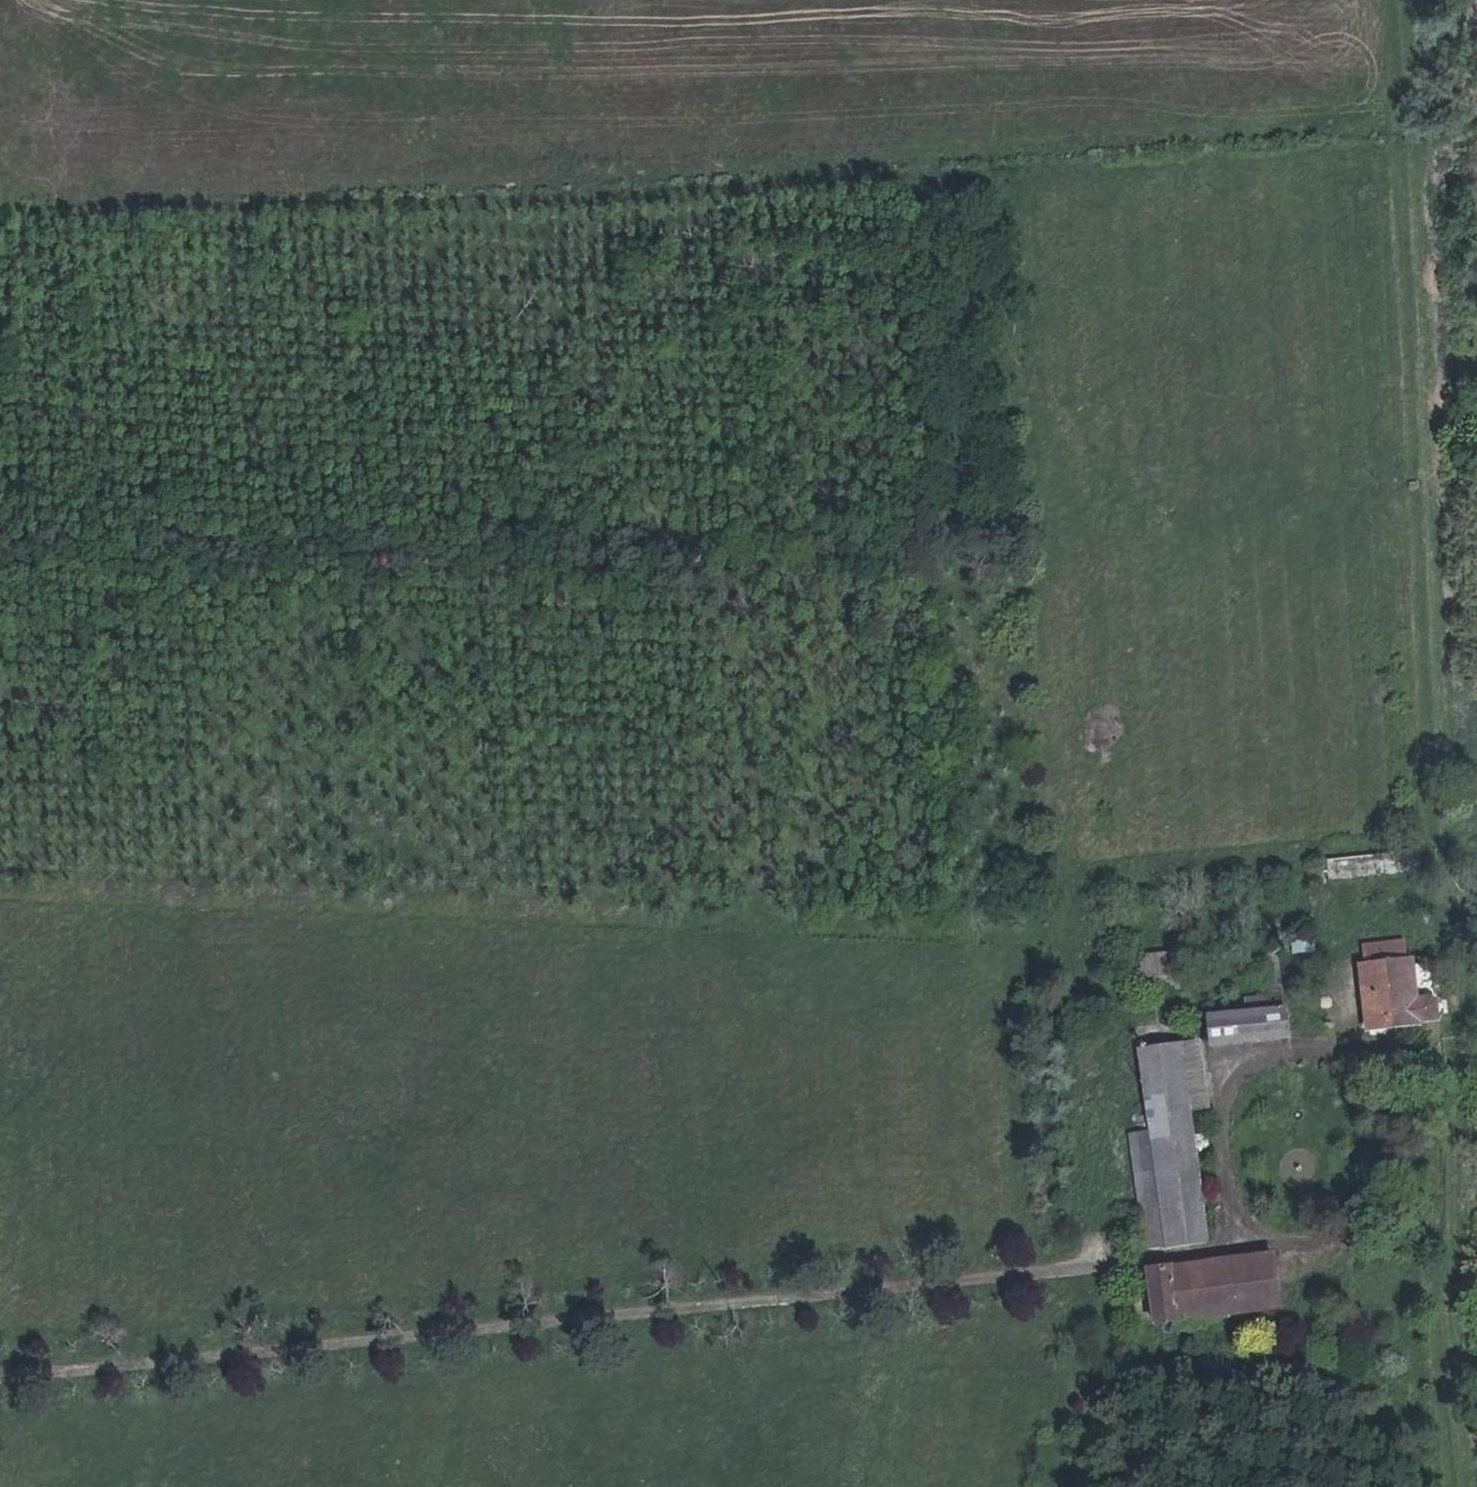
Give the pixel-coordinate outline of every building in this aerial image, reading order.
[(1397,871),(1397,853),(1348,852),(1348,870),(1397,871)] [(1397,1037),(1389,978),(1379,979),(1376,954),(1349,956),(1351,979),(1340,980),(1348,1044),(1397,1037)] [(1149,990),(1147,965),(1120,969),(1124,994),(1149,990)] [(1266,1053),(1259,993),(1217,998),(1219,1024),(1185,1028),(1189,1062),(1266,1053)] [(1188,1261),(1156,1056),(1118,1063),(1142,1221),(1121,1224),(1126,1257),(1147,1254),(1148,1266),(1188,1261)] [(1135,1284),(1140,1331),(1262,1318),(1255,1270),(1135,1284)]
